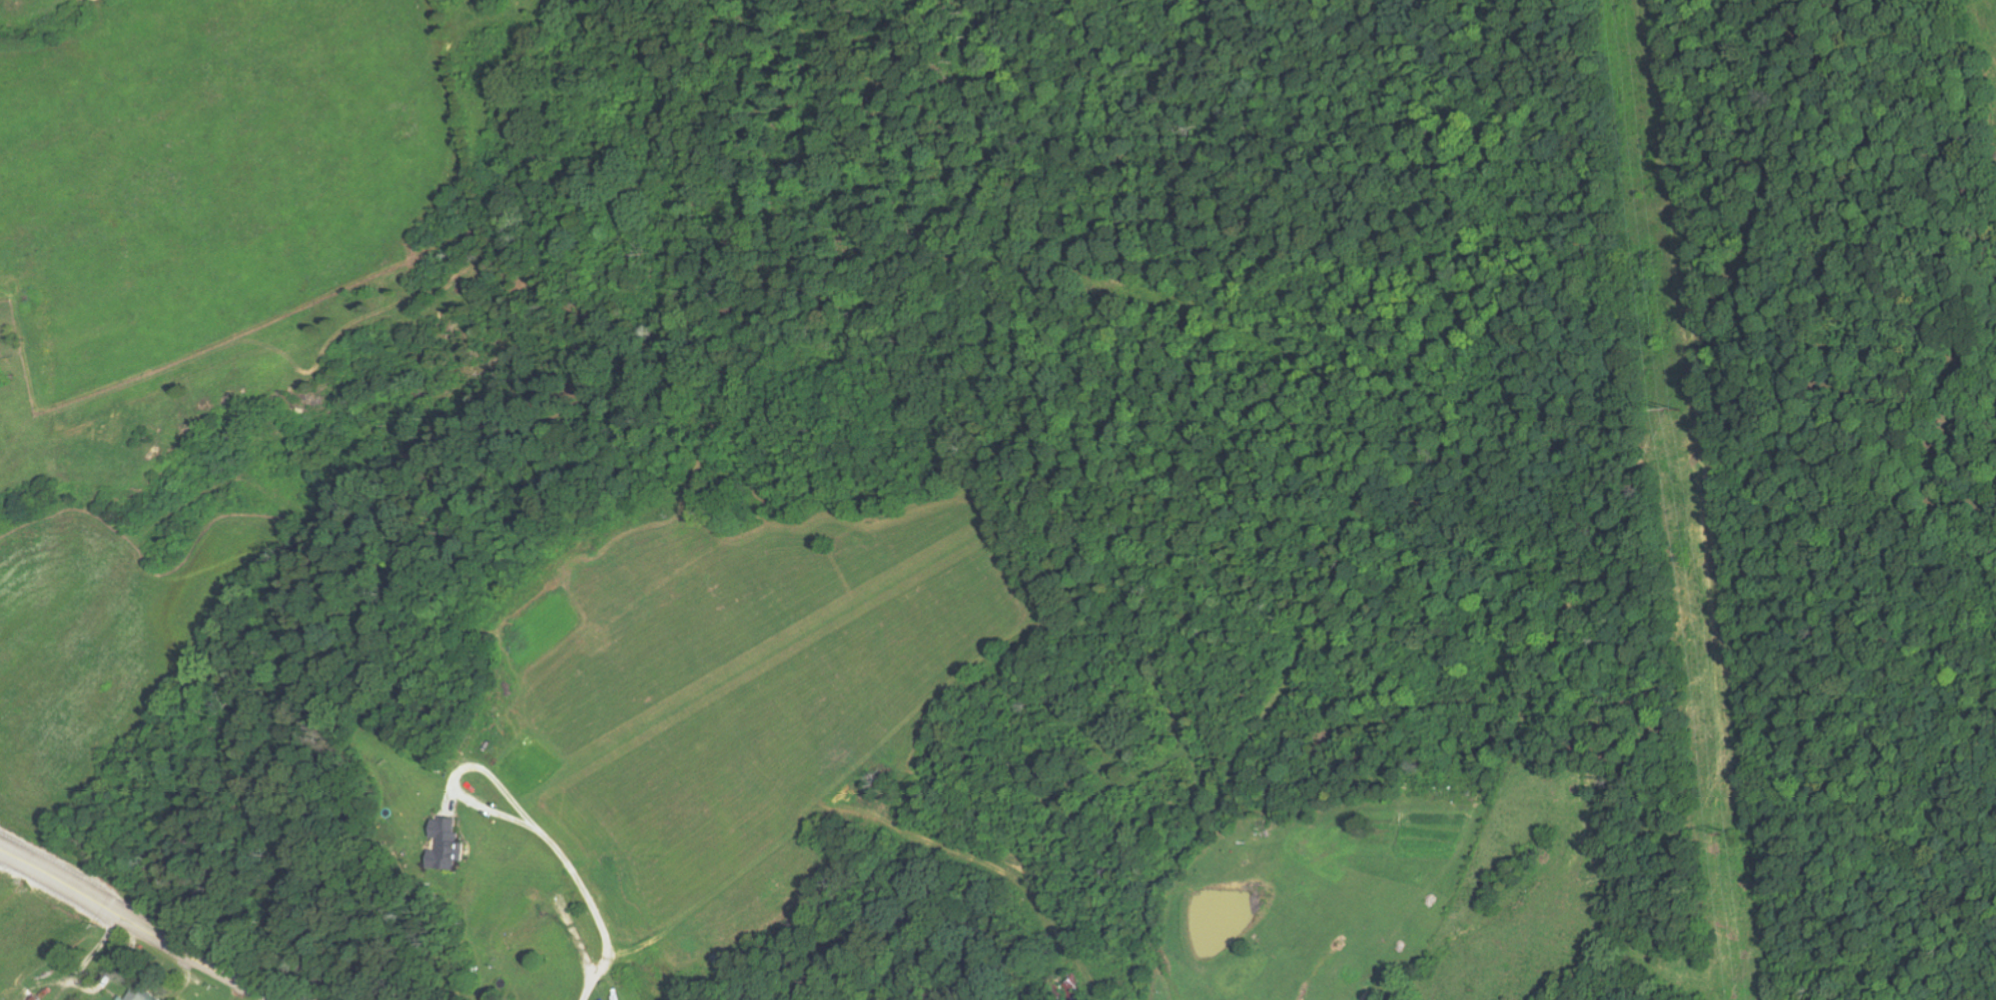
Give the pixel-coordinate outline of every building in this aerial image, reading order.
[(463,860),(465,842),(457,841),(459,819),(435,816),(433,836),(436,837),(433,867),(457,869),(458,860),(463,860)] [(162,999),(151,993),(154,987),(139,978),(128,998),(121,994),(117,999),(161,999),(162,999)]
